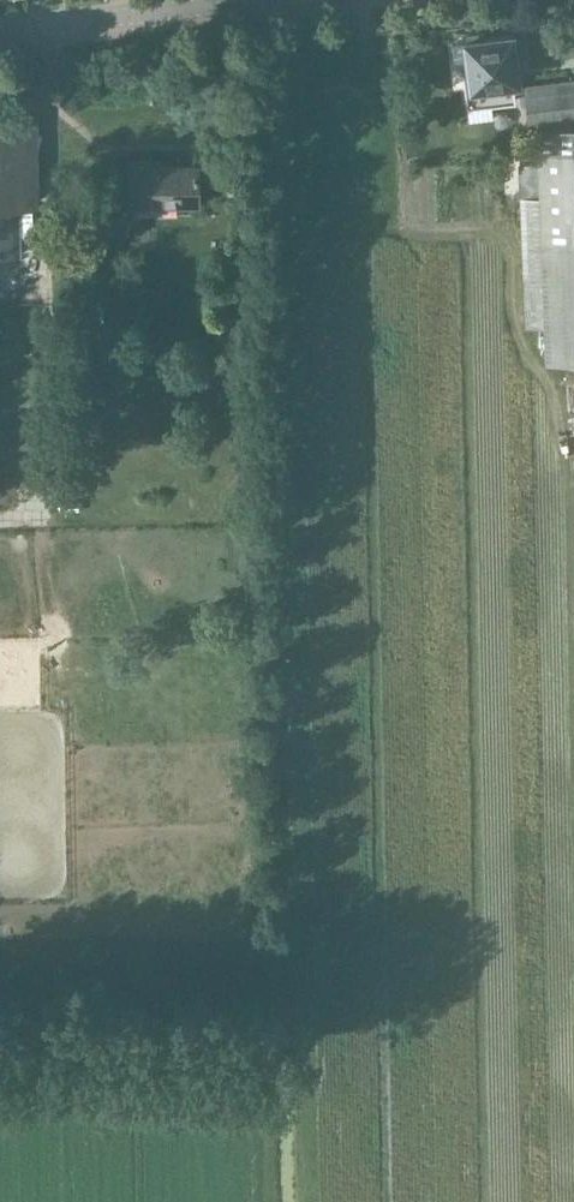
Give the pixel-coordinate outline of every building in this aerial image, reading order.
[(467,106),(516,100),(513,82),(519,81),(513,33),(484,36),(484,32),(468,34),(468,39),(464,39),(468,69),(463,70),(467,106)] [(524,84),(534,166),(537,166),(538,195),(519,196),(524,326),(543,324),(544,360),(573,359),(573,78),(524,84)] [(18,258),(18,206),(25,206),(23,118),(0,118),(0,258),(18,258)] [(131,205),(137,205),(198,204),(197,165),(163,165),(163,161),(130,161),(131,205)]
